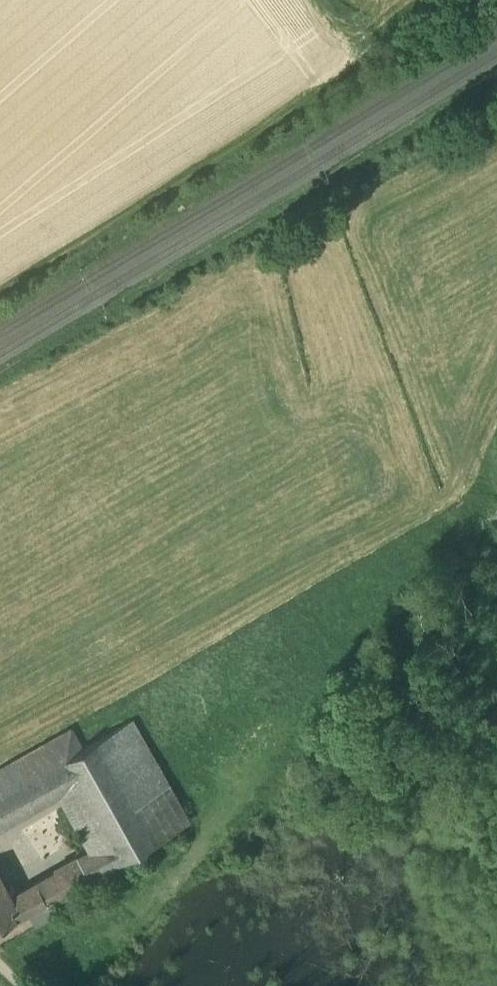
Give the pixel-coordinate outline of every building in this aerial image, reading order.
[(81,750),(65,759),(77,780),(111,840),(122,860),(179,828),(187,823),(130,723),(85,748),(81,750)] [(77,780),(65,759),(81,750),(71,731),(0,771),(0,824),(77,780)] [(111,840),(60,872),(59,874),(38,886),(47,902),(122,860),(111,840)] [(38,886),(8,903),(16,920),(28,913),(47,902),(38,886)] [(0,888),(0,928),(13,921),(16,920),(8,903),(0,888)] [(47,902),(28,913),(36,928),(56,917),(47,902)]
